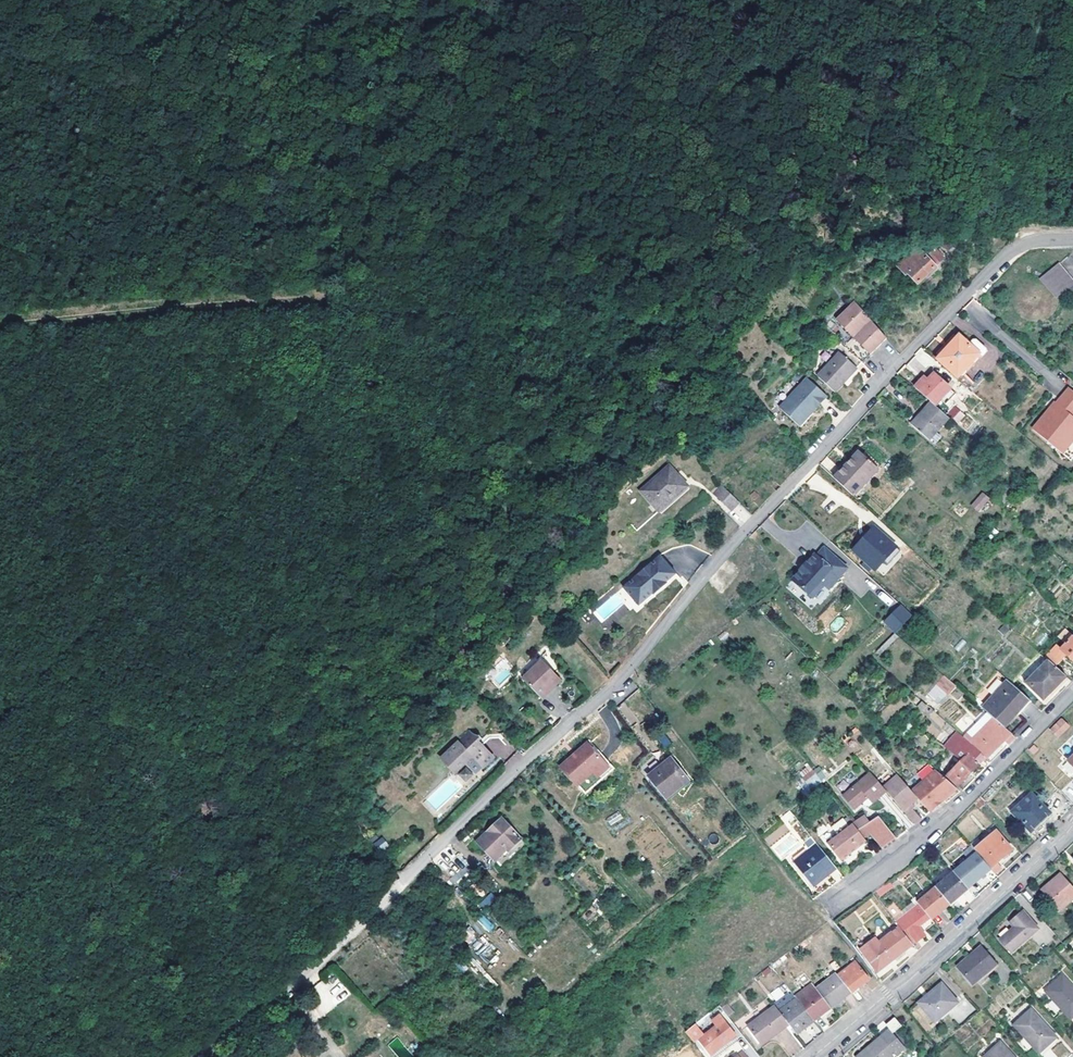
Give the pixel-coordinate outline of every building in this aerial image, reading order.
[(917,249),(897,267),(905,276),(908,274),(917,284),(944,258),(934,248),(925,257),(917,249)] [(1072,285),(1056,266),(1041,279),(1035,278),(1029,279),(1023,281),(1018,285),(1015,288),(1013,293),(1011,298),(1012,304),(1013,310),(1016,314),(1019,317),(1027,322),(1034,323),(1039,322),(1044,320),(1048,317),(1052,313),(1055,307),(1056,298),(1062,293),(1072,293),(1072,285)] [(853,302),(836,317),(868,355),(885,340),(853,302)] [(933,361),(954,336),(951,333),(930,358),(933,361)] [(984,349),(970,339),(966,344),(954,336),(933,361),(955,379),(968,363),(971,365),(984,349)] [(843,347),(816,376),(834,393),(843,383),(841,380),(845,376),(847,379),(856,368),(854,366),(858,361),(843,347)] [(968,363),(955,379),(957,381),(971,365),(968,363)] [(948,389),(933,375),(922,387),(918,391),(930,403),(934,405),(948,389)] [(807,379),(779,409),(800,427),(809,417),(809,415),(812,411),(814,411),(827,397),(807,379)] [(1068,389),(1054,404),(1056,406),(1051,411),(1050,410),(1046,410),(1029,428),(1056,454),(1072,436),(1072,428),(1070,426),(1072,423),(1072,421),(1070,419),(1072,416),(1072,394),(1068,389)] [(947,420),(930,404),(910,425),(928,441),(947,420)] [(955,405),(947,413),(964,430),(973,422),(955,405)] [(1056,454),(1064,461),(1072,452),(1072,436),(1056,454)] [(847,463),(839,472),(833,478),(852,495),(858,489),(880,465),(864,451),(861,455),(859,454),(849,465),(847,463)] [(849,465),(859,454),(857,452),(847,463),(849,465)] [(664,467),(645,489),(641,495),(661,513),(663,511),(685,485),(664,467)] [(725,485),(716,494),(731,509),(740,501),(725,485)] [(979,512),(990,498),(981,491),(970,506),(979,512)] [(850,549),(881,577),(904,552),(872,524),(850,549)] [(816,552),(792,578),(817,600),(847,566),(824,547),(818,554),(816,552)] [(626,583),(642,602),(652,593),(653,594),(657,591),(656,590),(662,585),(663,586),(667,583),(666,582),(676,573),(660,555),(626,583)] [(796,595),(801,589),(794,582),(788,588),(796,595)] [(638,605),(642,602),(626,583),(622,586),(638,605)] [(590,609),(601,622),(624,603),(629,609),(636,603),(620,584),(590,609)] [(888,607),(893,602),(882,591),(877,596),(888,607)] [(895,634),(912,615),(899,604),(883,622),(895,634)] [(1047,658),(1056,667),(1068,654),(1072,659),(1072,637),(1062,648),(1058,644),(1046,656),(1047,658)] [(983,657),(990,664),(1008,643),(1001,638),(983,657)] [(1044,700),(1067,677),(1056,667),(1047,658),(1039,653),(1034,658),(1043,666),(1029,679),(1027,677),(1024,680),(1044,700)] [(469,666),(474,670),(477,674),(487,664),(479,656),(474,662),(469,666)] [(557,679),(540,661),(521,679),(541,700),(549,692),(546,689),(557,679)] [(926,694),(939,705),(955,686),(943,675),(926,694)] [(546,689),(549,692),(560,681),(557,679),(546,689)] [(993,717),(1005,727),(1029,699),(1010,682),(986,711),(988,712),(993,717)] [(988,712),(964,736),(970,741),(993,717),(988,712)] [(970,741),(987,758),(1012,733),(1005,727),(993,717),(970,741)] [(1070,726),(1063,719),(1051,731),(1058,738),(1070,726)] [(1023,739),(1031,729),(1024,722),(1016,733),(1023,739)] [(495,749),(484,738),(488,733),(485,730),(481,734),(471,724),(441,751),(455,766),(466,756),(468,758),(474,752),(483,760),(495,749)] [(1058,738),(1051,731),(1048,728),(1042,735),(1052,745),(1058,738)] [(970,741),(964,736),(959,732),(952,739),(970,754),(981,764),(987,758),(970,741)] [(659,740),(662,744),(667,740),(664,736),(659,740)] [(575,782),(604,756),(587,738),(573,751),(575,752),(570,757),(569,755),(559,764),(575,782)] [(970,754),(952,739),(946,745),(962,761),(970,754)] [(667,740),(662,744),(667,751),(672,746),(667,740)] [(981,764),(970,754),(962,761),(947,776),(959,786),(981,764)] [(604,756),(575,782),(583,790),(612,764),(604,756)] [(1064,767),(1072,776),(1072,759),(1064,767)] [(673,762),(650,780),(667,802),(690,784),(673,762)] [(815,763),(799,776),(811,790),(827,777),(815,763)] [(466,767),(457,773),(464,782),(473,776),(466,767)] [(935,769),(912,790),(914,792),(918,797),(918,798),(930,811),(944,798),(942,796),(954,785),(935,769)] [(873,801),(887,790),(883,786),(870,771),(842,794),(854,808),(868,796),(873,801)] [(899,804),(914,792),(912,790),(897,774),(883,786),(887,790),(899,804)] [(954,785),(942,796),(944,798),(956,788),(954,785)] [(918,797),(914,792),(899,804),(916,823),(922,818),(910,804),(918,797)] [(1033,793),(1013,812),(1033,833),(1052,814),(1033,793)] [(982,795),(974,802),(979,807),(987,800),(982,795)] [(419,802),(415,797),(407,802),(410,808),(419,802)] [(607,817),(613,831),(624,825),(618,812),(607,817)] [(878,815),(857,829),(852,823),(827,842),(841,859),(866,840),(864,837),(869,833),(880,846),(896,835),(878,815)] [(498,819),(488,828),(475,840),(491,858),(505,845),(506,847),(507,846),(510,848),(519,840),(521,838),(501,816),(498,819)] [(1014,850),(997,831),(976,849),(992,869),(996,874),(1002,868),(998,863),(1014,850)] [(815,841),(808,833),(800,839),(802,841),(802,844),(806,849),(815,841)] [(384,837),(375,841),(379,851),(388,847),(384,837)] [(834,865),(815,841),(806,849),(792,860),(811,884),(834,865)] [(505,845),(491,858),(492,859),(506,847),(505,845)] [(976,849),(973,846),(964,853),(970,860),(955,872),(965,884),(976,875),(979,879),(992,869),(976,849)] [(403,862),(408,856),(405,853),(400,858),(403,862)] [(914,862),(895,876),(898,880),(917,866),(914,862)] [(965,884),(955,872),(938,887),(951,904),(969,889),(968,888),(965,884)] [(976,875),(965,884),(968,888),(979,879),(976,875)] [(1041,893),(1059,914),(1072,901),(1072,889),(1062,876),(1041,893)] [(889,881),(876,890),(881,896),(893,886),(889,881)] [(951,904),(938,887),(919,903),(933,919),(951,904)] [(491,893),(479,903),(484,909),(496,899),(491,893)] [(900,926),(914,945),(915,946),(928,935),(922,928),(932,919),(919,904),(896,922),(900,926)] [(1014,929),(1000,941),(1011,954),(1039,931),(1023,913),(1010,924),(1014,929)] [(484,914),(478,919),(488,932),(494,927),(484,914)] [(914,945),(900,926),(881,941),(874,946),(864,953),(879,972),(914,945)] [(871,942),(866,936),(857,943),(862,950),(872,942),(871,942)] [(881,941),(877,937),(871,942),(872,942),(874,946),(881,941)] [(489,963),(499,953),(487,942),(484,946),(478,940),(472,947),(489,963)] [(872,942),(862,950),(864,953),(874,946),(872,942)] [(983,948),(957,969),(972,987),(998,965),(983,948)] [(870,979),(857,962),(840,975),(853,992),(870,979)] [(853,992),(840,975),(838,974),(818,990),(832,1008),(832,1009),(853,992)] [(1072,1017),(1072,984),(1065,975),(1048,990),(1072,1018),(1072,1017)] [(343,989),(344,989),(341,983),(332,988),(339,1001),(347,997),(343,989)] [(796,997),(798,999),(815,1021),(832,1008),(818,990),(813,983),(796,997)] [(942,984),(919,1003),(935,1023),(958,1003),(942,984)] [(798,999),(796,997),(790,989),(773,1002),(777,1007),(781,1013),(798,999)] [(798,1035),(815,1021),(798,999),(781,1013),(791,1025),(798,1035)] [(791,1025),(781,1013),(777,1007),(750,1028),(762,1044),(777,1033),(778,1035),(791,1025)] [(1042,1053),(1058,1038),(1033,1010),(1016,1024),(1042,1053)] [(723,1018),(737,1036),(722,1048),(725,1051),(743,1035),(727,1014),(723,1018)] [(891,1030),(893,1033),(902,1025),(896,1017),(887,1025),(891,1030)] [(703,1018),(686,1031),(693,1040),(701,1034),(701,1033),(709,1026),(703,1018)] [(737,1036),(723,1018),(718,1021),(720,1023),(698,1041),(711,1056),(722,1048),(737,1036)] [(905,1048),(893,1033),(891,1030),(858,1056),(895,1056),(905,1048)] [(777,1033),(762,1044),(764,1046),(778,1035),(777,1033)] [(1061,1041),(1058,1038),(1042,1053),(1045,1055),(1061,1041)] [(1002,1044),(988,1056),(1014,1056),(1002,1044)]
